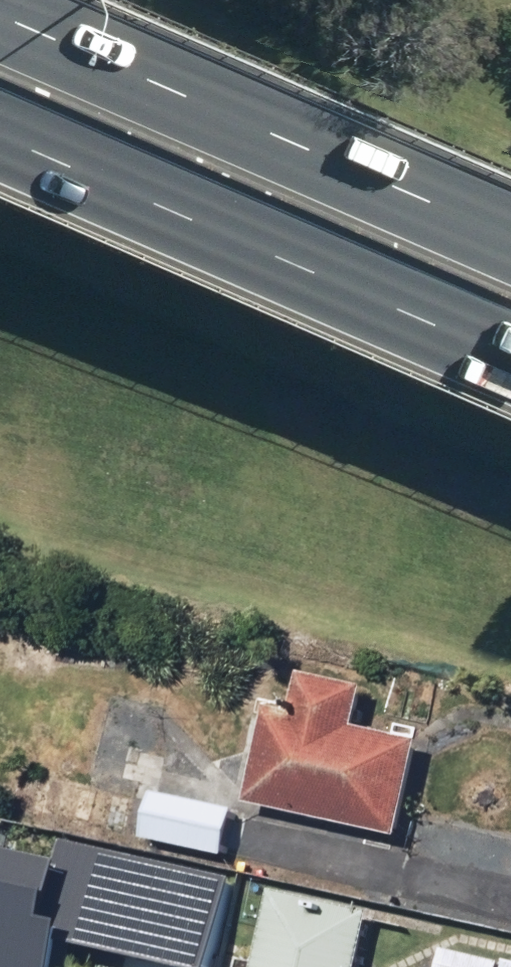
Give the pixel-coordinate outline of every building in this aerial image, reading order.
[(285,728),(260,724),(242,813),(393,844),(412,748),(359,737),(367,695),(294,680),(285,728)] [(118,837),(127,800),(27,776),(18,812),(118,837)] [(149,795),(137,841),(227,863),(238,816),(149,795)] [(106,857),(82,966),(227,966),(244,887),(106,857)] [(64,941),(51,939),(64,874),(0,860),(0,966),(58,966),(64,941)] [(269,892),(252,966),(357,966),(369,916),(269,892)] [(442,947),(437,966),(510,966),(510,963),(442,947)]
